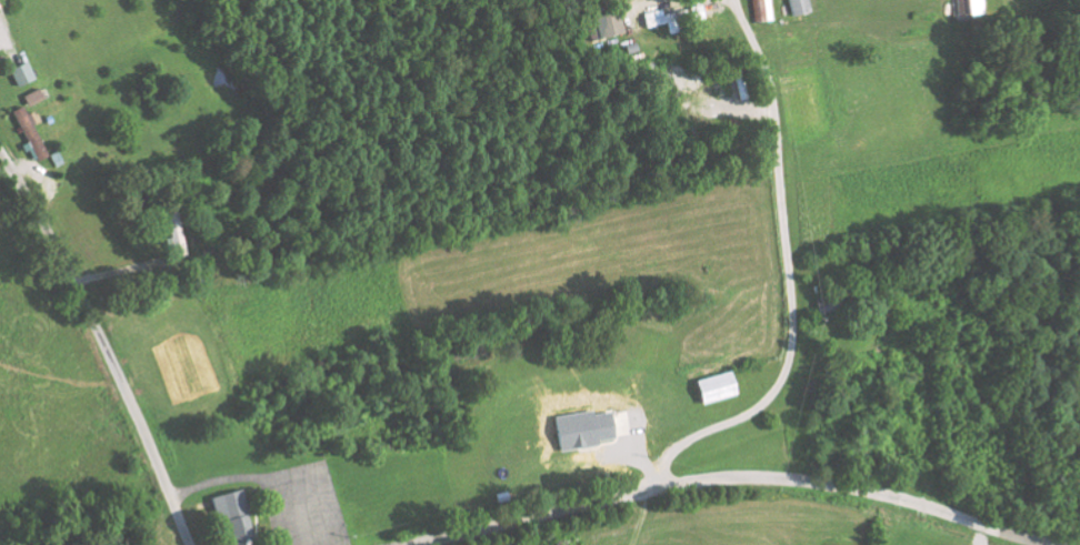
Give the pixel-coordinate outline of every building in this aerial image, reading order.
[(756,22),(772,20),(770,0),(753,0),(756,22)] [(810,10),(807,0),(788,0),(792,15),(810,10)] [(956,14),(981,13),(981,0),(955,0),(956,14)] [(622,31),(615,9),(581,19),(588,41),(622,31)] [(33,77),(25,60),(8,68),(16,85),(33,77)] [(21,95),(26,105),(43,98),(38,87),(21,95)] [(27,143),(22,145),(29,163),(47,156),(33,124),(39,122),(34,110),(25,114),(22,105),(12,109),(27,143)] [(735,396),(731,372),(695,379),(699,403),(735,396)] [(253,538),(247,514),(255,512),(252,502),(245,504),(241,488),(211,496),(218,524),(227,521),(233,543),(253,538)]
